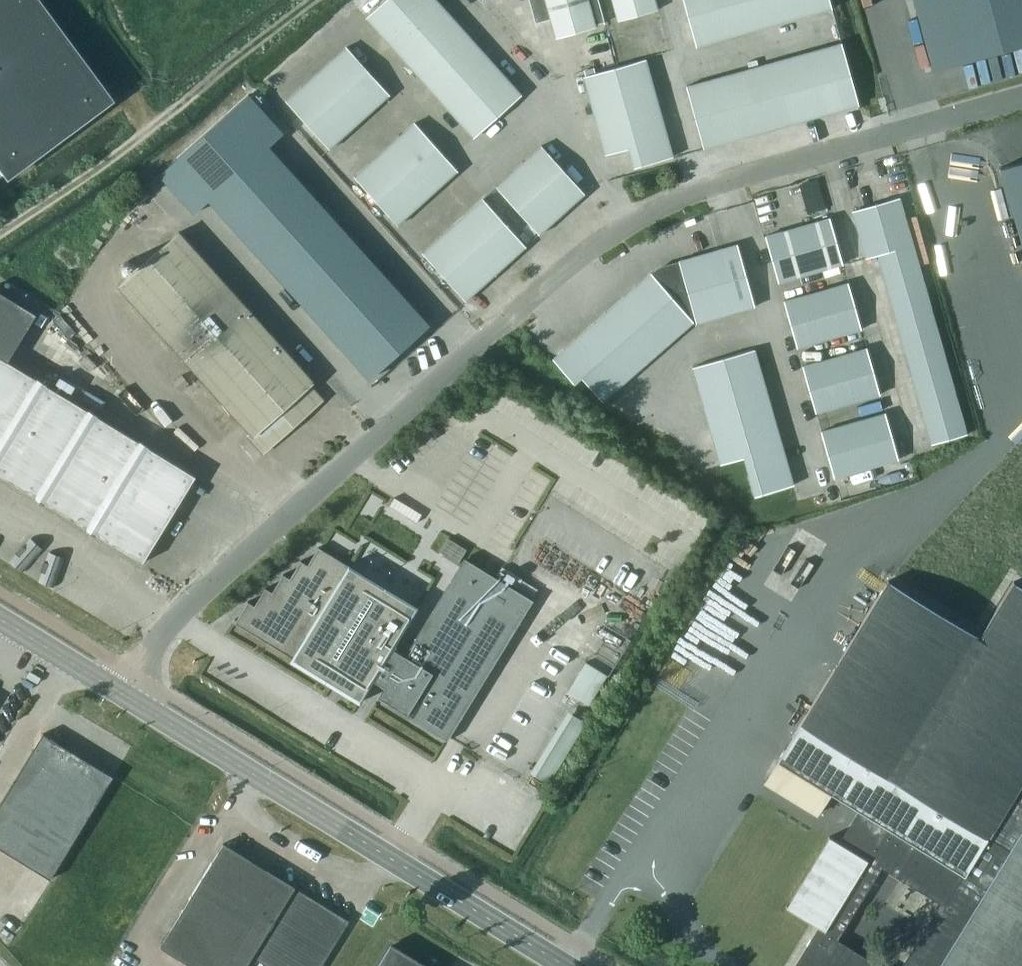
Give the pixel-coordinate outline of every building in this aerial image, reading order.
[(11,172),(109,100),(35,0),(0,0),(0,158),(11,172)] [(437,0),(385,0),(366,17),(473,137),(521,94),(437,0)] [(535,23),(550,19),(556,37),(595,26),(594,24),(604,21),(598,0),(529,0),(535,23)] [(617,20),(657,9),(654,0),(612,0),(617,20)] [(695,46),(831,8),(829,0),(683,0),(695,46)] [(916,3),(915,3),(933,69),(1021,44),(1021,0),(915,0),(916,3)] [(841,43),(686,86),(703,148),(858,105),(841,43)] [(347,47),(302,87),(286,102),(329,149),(389,94),(347,47)] [(594,67),(583,70),(585,75),(583,76),(605,154),(628,148),(633,167),(672,156),(645,58),(595,72),(594,67)] [(271,148),(286,135),(249,94),(160,174),(196,214),(211,201),(369,379),(429,325),(271,148)] [(457,170),(436,146),(415,123),(354,177),(397,225),(457,170)] [(585,194),(563,169),(542,146),(496,187),(539,235),(585,194)] [(999,167),(1010,202),(1011,201),(1018,224),(1016,225),(1021,244),(1021,160),(999,167)] [(899,197),(852,210),(865,258),(878,254),(931,444),(966,433),(899,197)] [(525,246),(504,222),(483,199),(422,253),(465,300),(525,246)] [(842,264),(829,217),(765,236),(778,282),(842,264)] [(247,435),(263,453),(323,399),(310,385),(314,381),(180,231),(119,285),(251,432),(247,435)] [(581,377),(602,401),(692,321),(694,323),(755,306),(737,244),(658,266),(553,358),(575,383),(581,377)] [(861,329),(848,282),(783,301),(796,347),(861,329)] [(143,562),(196,476),(8,360),(37,313),(0,290),(0,474),(143,562)] [(879,394),(866,348),(801,366),(815,412),(879,394)] [(692,367),(720,464),(743,457),(755,496),(793,484),(754,349),(692,367)] [(898,459),(885,413),(820,431),(833,477),(898,459)] [(411,507),(406,516),(416,522),(421,513),(411,507)] [(458,563),(467,549),(448,538),(439,551),(458,563)] [(464,560),(411,648),(398,640),(418,608),(416,607),(349,567),(350,566),(348,565),(348,566),(318,547),(307,565),(300,561),(289,579),(283,575),(272,592),(265,588),(254,606),(247,602),(236,620),(234,619),(232,622),(291,658),(290,661),(291,662),(294,657),(360,698),(358,702),(359,703),(373,680),(386,688),(379,699),(445,739),(530,600),(464,560)] [(1013,581),(979,636),(887,580),(777,760),(831,793),(865,813),(845,845),(829,835),(786,906),(818,926),(794,965),(795,965),(877,965),(838,942),(882,871),(941,907),(904,965),(1021,965),(1021,587),(1013,581)] [(707,676),(735,693),(746,675),(718,658),(707,676)] [(591,703),(604,669),(580,660),(567,695),(591,703)] [(594,707),(598,709),(603,701),(599,698),(594,707)] [(535,778),(552,786),(581,719),(564,712),(535,778)] [(51,879),(113,776),(43,734),(0,804),(0,848),(51,879)] [(777,760),(765,780),(819,812),(831,793),(777,760)] [(223,843),(160,947),(192,965),(246,965),(252,956),(268,965),(321,965),(349,920),(223,843)] [(391,946),(379,965),(424,965),(391,946)]
